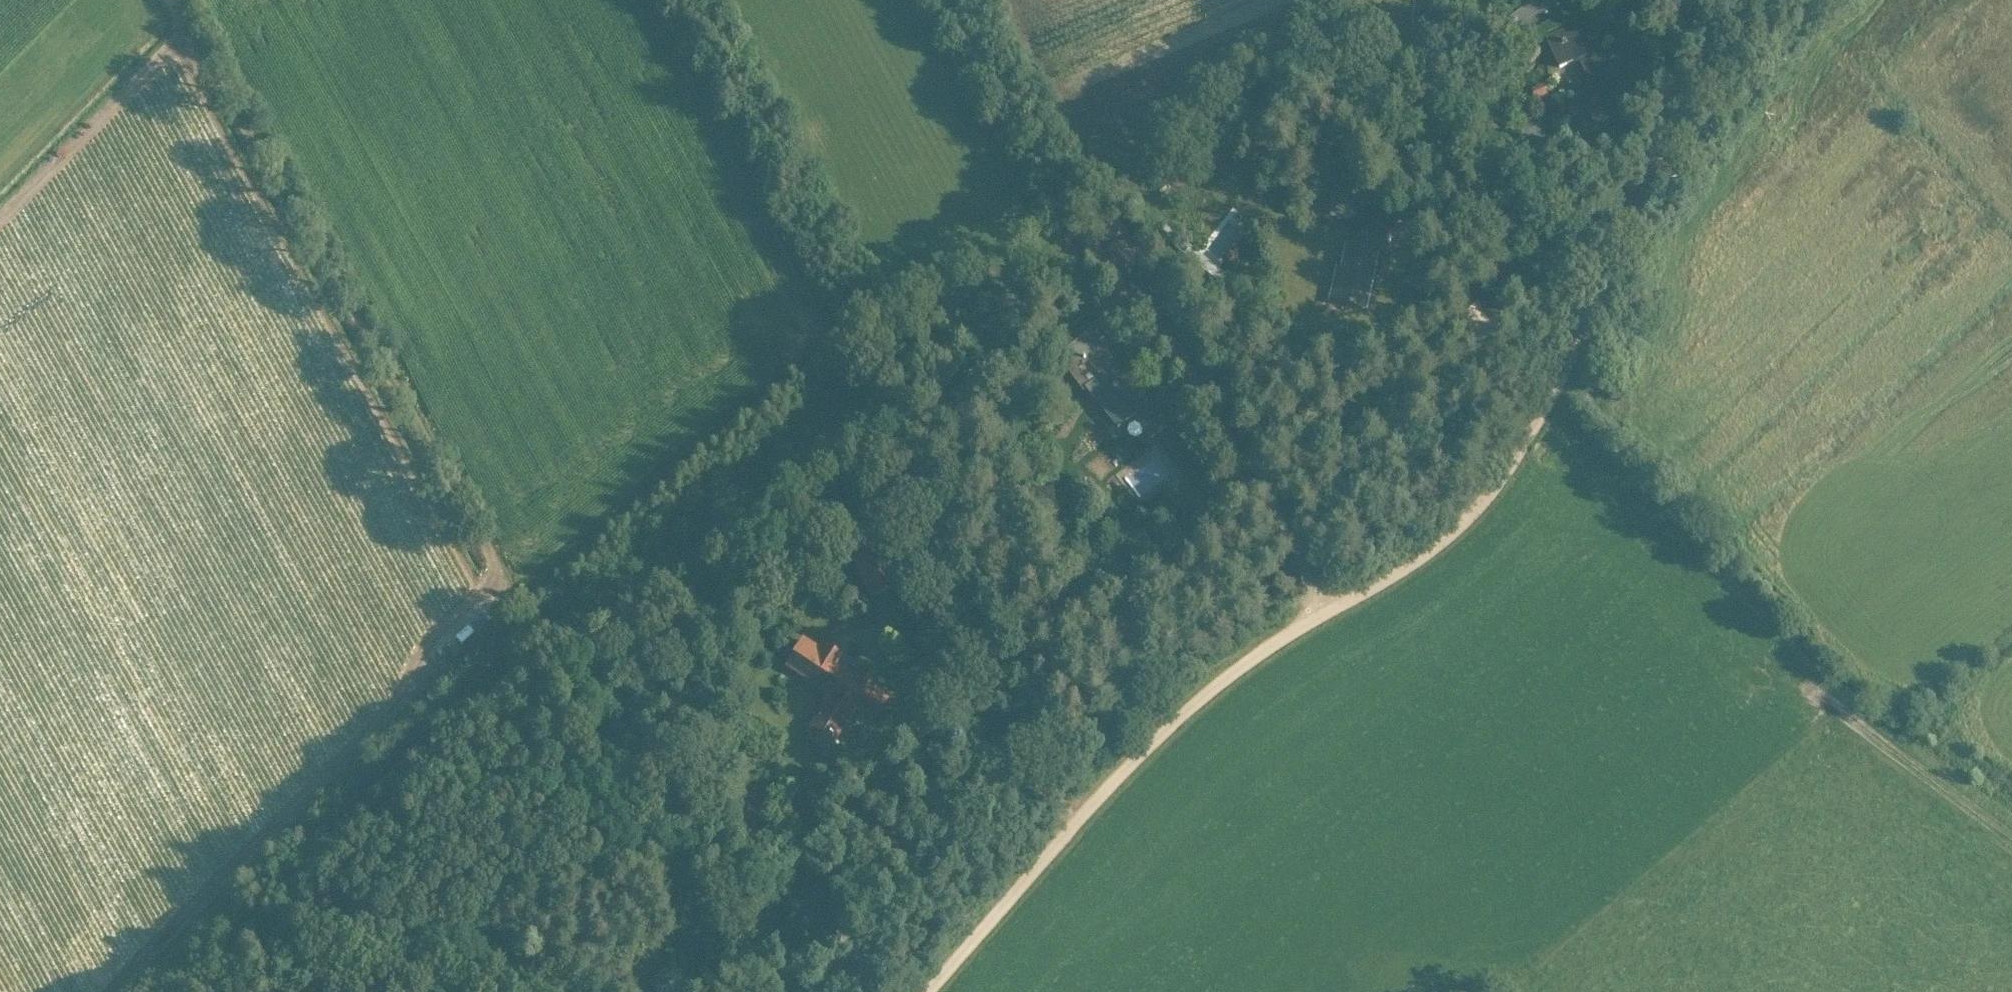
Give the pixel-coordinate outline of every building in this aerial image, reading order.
[(1574,0),(1540,0),(1513,21),(1522,37),(1574,0)] [(1583,97),(1595,124),(1638,106),(1619,61),(1610,65),(1606,55),(1601,57),(1587,23),(1548,39),(1561,68),(1581,60),(1595,92),(1583,97)] [(1505,74),(1501,87),(1514,91),(1516,83),(1512,76),(1505,74)] [(1544,86),(1533,91),(1537,101),(1548,96),(1544,86)] [(1350,306),(1350,307),(1356,309),(1356,307),(1367,310),(1379,253),(1387,255),(1391,239),(1371,235),(1365,234),(1365,236),(1363,235),(1362,240),(1364,240),(1362,249),(1348,246),(1336,303),(1350,306)] [(1063,354),(1073,368),(1068,373),(1085,394),(1089,391),(1097,401),(1119,428),(1133,416),(1152,440),(1170,426),(1139,387),(1129,374),(1128,375),(1120,366),(1092,331),(1063,354)] [(855,556),(853,556),(873,598),(897,586),(892,577),(877,545),(855,556)] [(787,667),(833,696),(812,729),(836,743),(855,709),(874,721),(887,701),(869,690),(873,683),(861,675),(857,682),(833,667),(840,657),(823,646),(820,651),(803,641),(787,667)] [(651,985),(657,991),(678,991),(679,991),(664,973),(651,985)]
